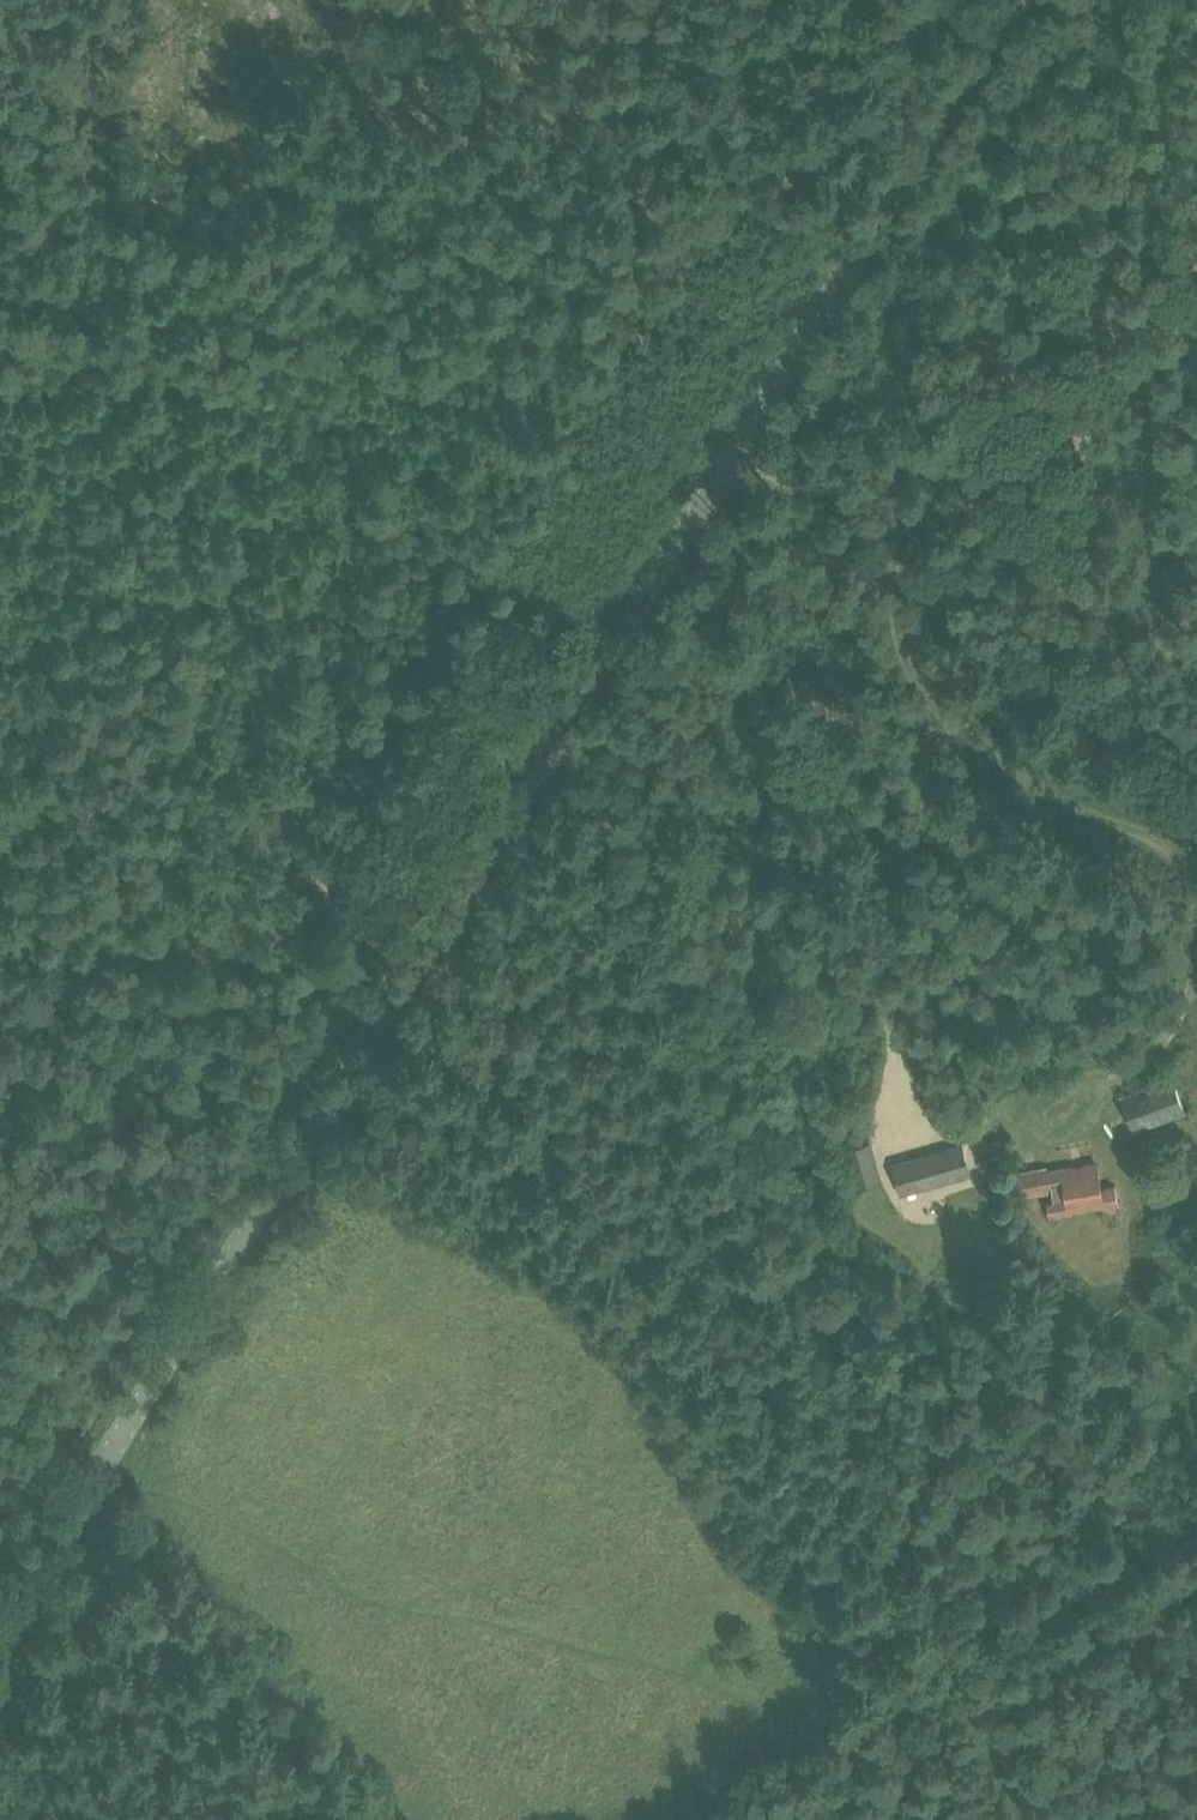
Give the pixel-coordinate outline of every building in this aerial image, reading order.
[(1123,1095),(1134,1127),(1185,1109),(1173,1077),(1123,1095)] [(855,1185),(881,1177),(870,1140),(845,1147),(855,1185)] [(971,1171),(964,1143),(894,1162),(902,1190),(971,1171)] [(1015,1196),(1052,1190),(1054,1198),(1047,1199),(1049,1214),(1071,1211),(1070,1205),(1104,1199),(1105,1205),(1120,1202),(1117,1183),(1103,1185),(1099,1162),(1064,1168),(1064,1165),(1047,1168),(1047,1165),(1011,1171),(1015,1196)]
